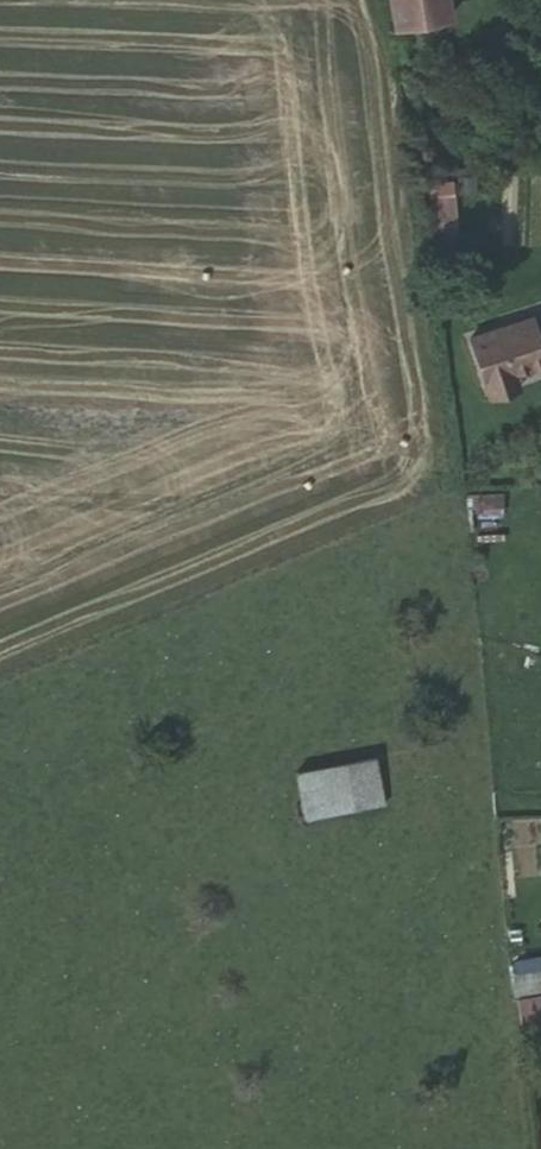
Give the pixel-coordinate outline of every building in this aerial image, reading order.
[(444,0),(389,0),(392,18),(446,10),(444,0)] [(460,229),(451,180),(417,181),(426,234),(460,229)] [(540,355),(540,335),(531,305),(469,327),(485,382),(515,375),(514,363),(540,355)] [(514,502),(514,485),(477,486),(477,503),(514,502)] [(390,796),(387,754),(308,762),(311,805),(390,796)] [(518,987),(540,984),(540,958),(515,962),(518,987)] [(522,999),(524,1018),(540,1017),(540,996),(522,999)]
